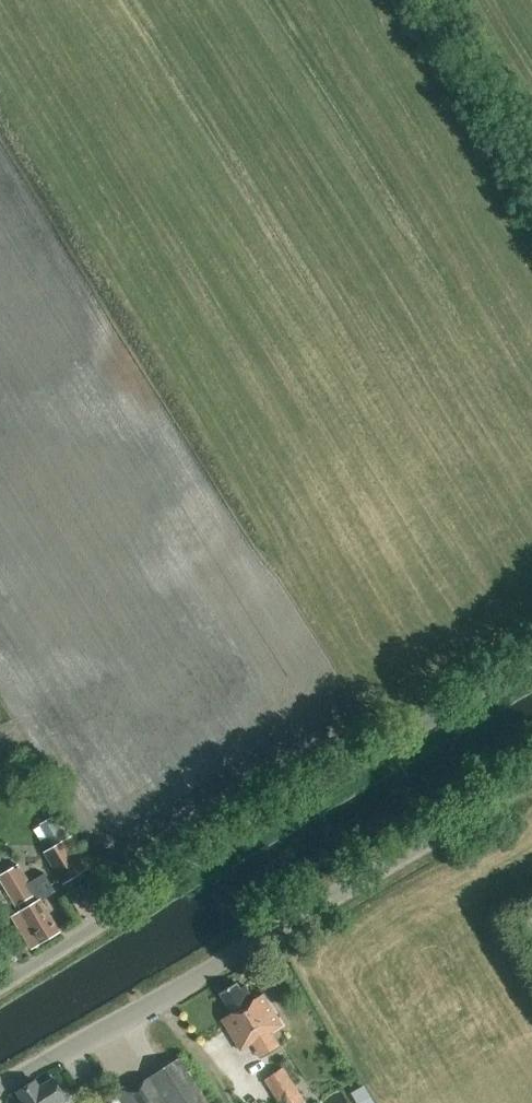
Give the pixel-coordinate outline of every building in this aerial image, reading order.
[(47,839),(68,834),(62,811),(41,817),(47,839)] [(72,836),(44,852),(63,885),(86,871),(90,869),(72,836)] [(19,866),(0,878),(17,906),(19,905),(23,912),(13,917),(32,949),(60,932),(41,900),(57,890),(45,871),(28,881),(19,866)] [(240,990),(237,984),(221,993),(233,1014),(224,1020),(242,1050),(283,1025),(264,995),(254,1001),(245,987),(240,990)] [(121,1096),(125,1102),(208,1102),(180,1058),(121,1096)] [(281,1102),(303,1102),(282,1070),(266,1080),(281,1102)] [(63,1102),(67,1099),(54,1079),(40,1088),(35,1081),(17,1092),(24,1102),(63,1102)]
